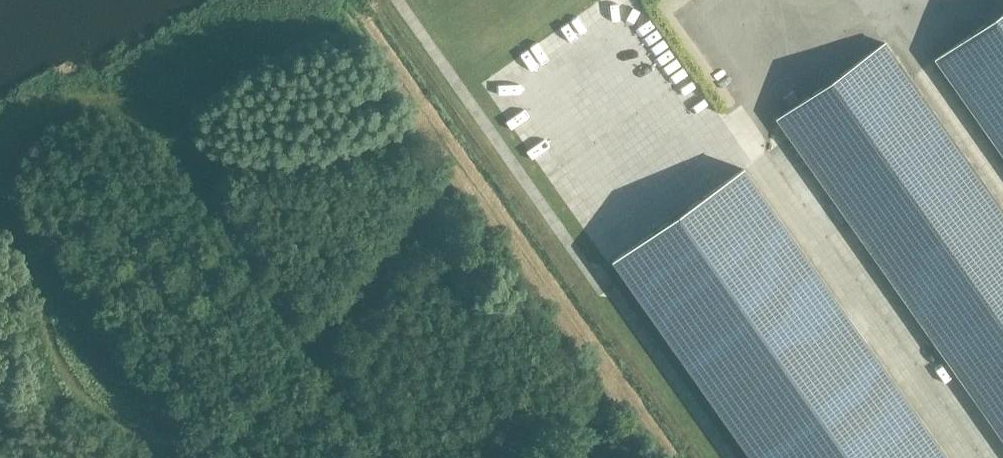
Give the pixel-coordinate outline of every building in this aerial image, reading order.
[(935,59),(1002,155),(1002,11),(935,59)] [(588,51),(594,37),(580,31),(573,44),(588,51)] [(885,43),(777,119),(1002,440),(1002,211),(885,43)] [(752,457),(947,457),(744,169),(613,261),(752,457)]
